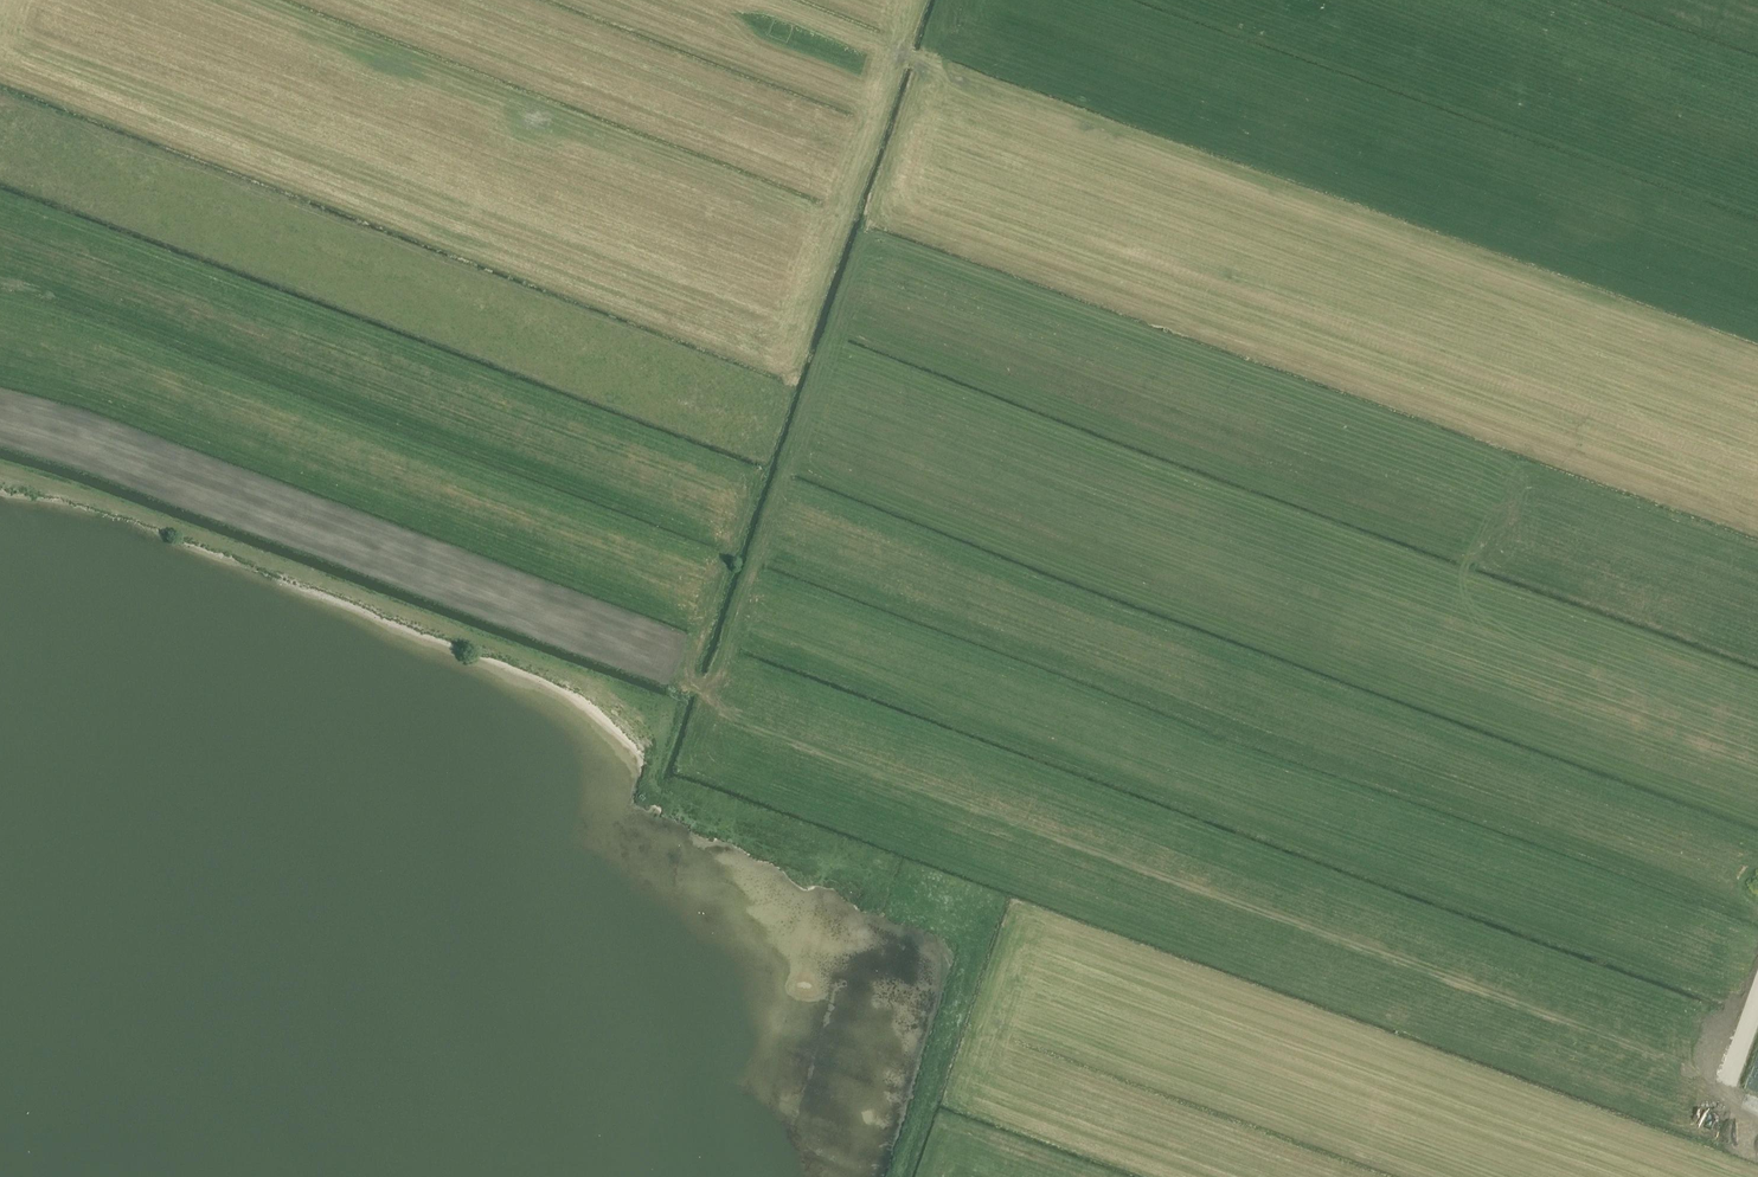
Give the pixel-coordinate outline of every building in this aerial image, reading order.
[(1744,1114),(1757,1119),(1757,1104),(1749,1101),(1744,1114)]
